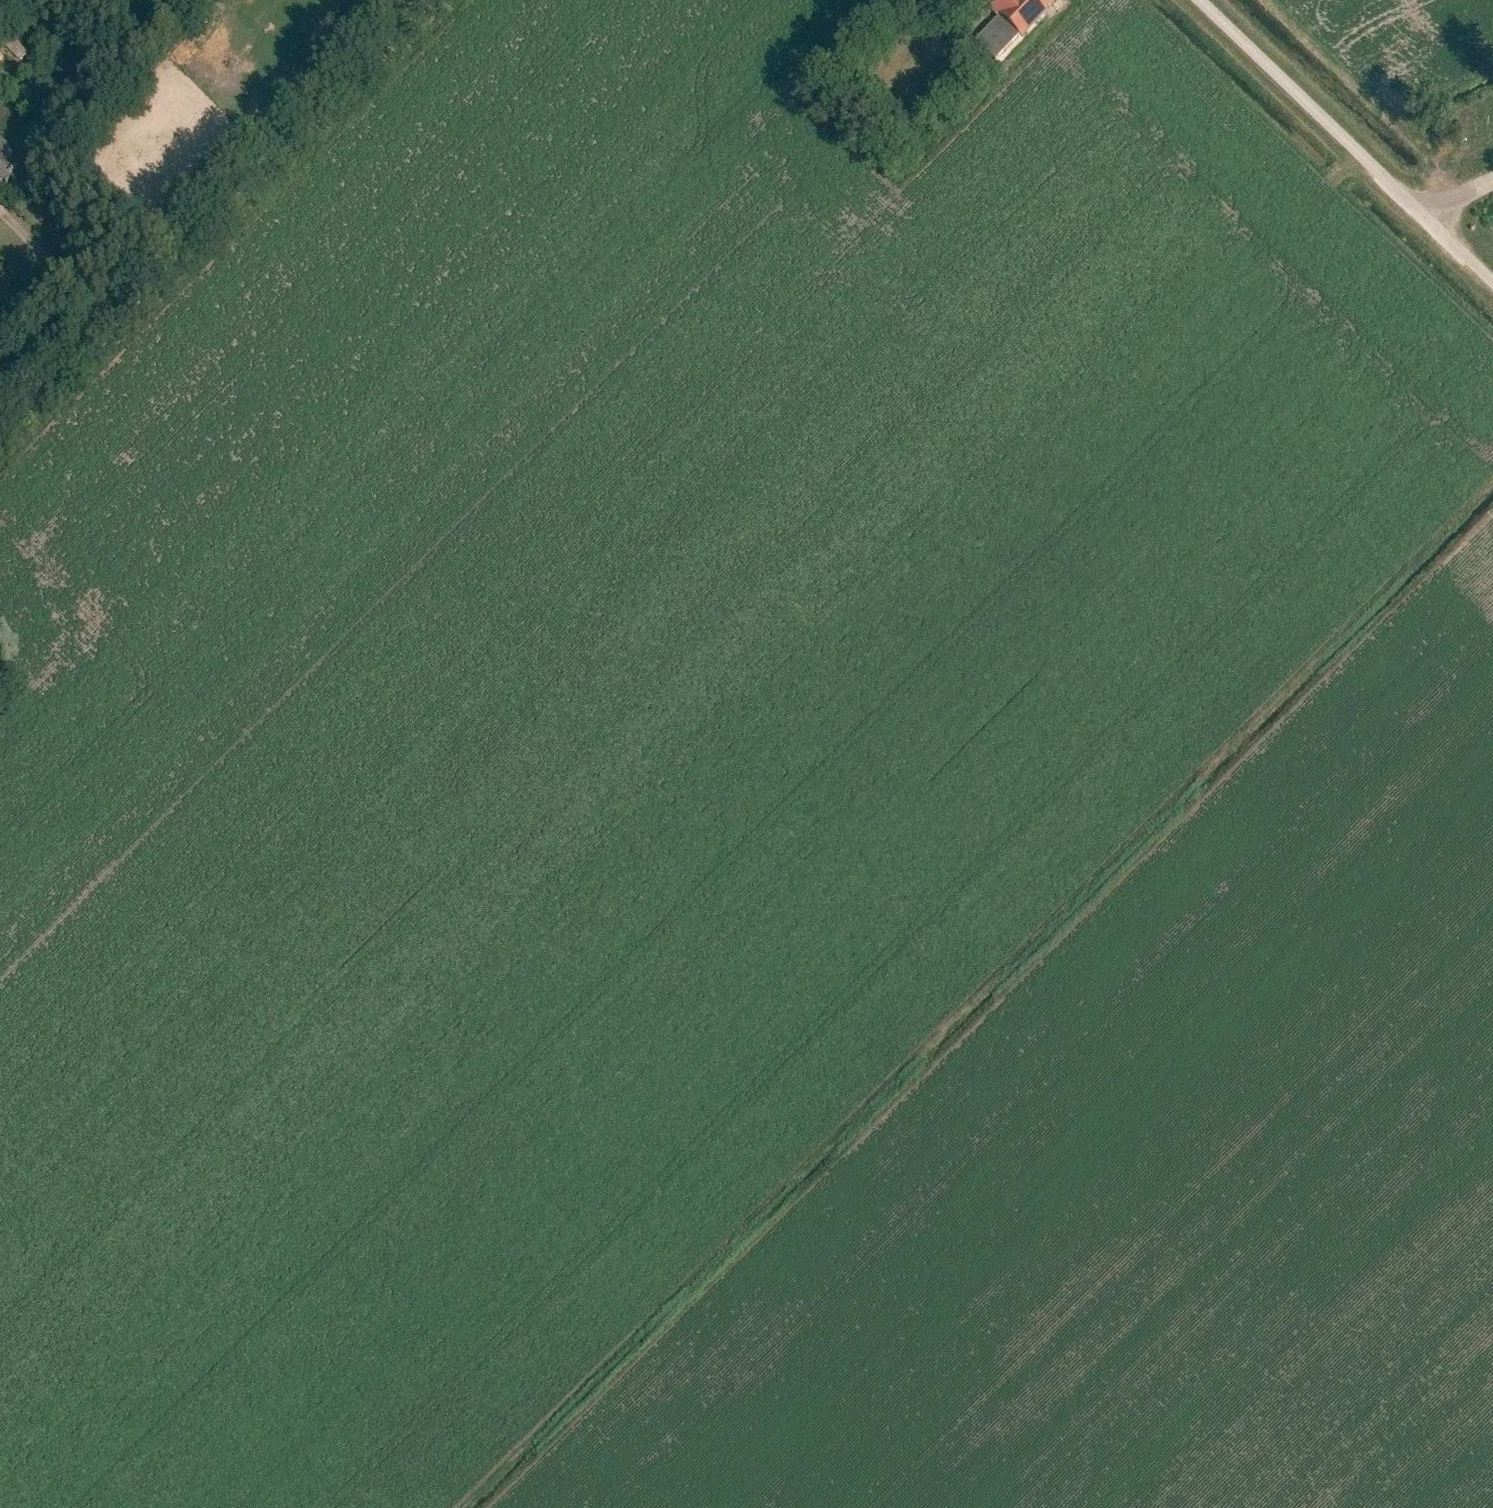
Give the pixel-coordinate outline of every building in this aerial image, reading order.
[(1054,0),(995,0),(988,7),(999,17),(975,43),(995,62),(1020,36),(1021,37),(1045,13),(1043,11),(1054,0)] [(3,181),(6,185),(25,163),(0,140),(0,184),(3,181)]
